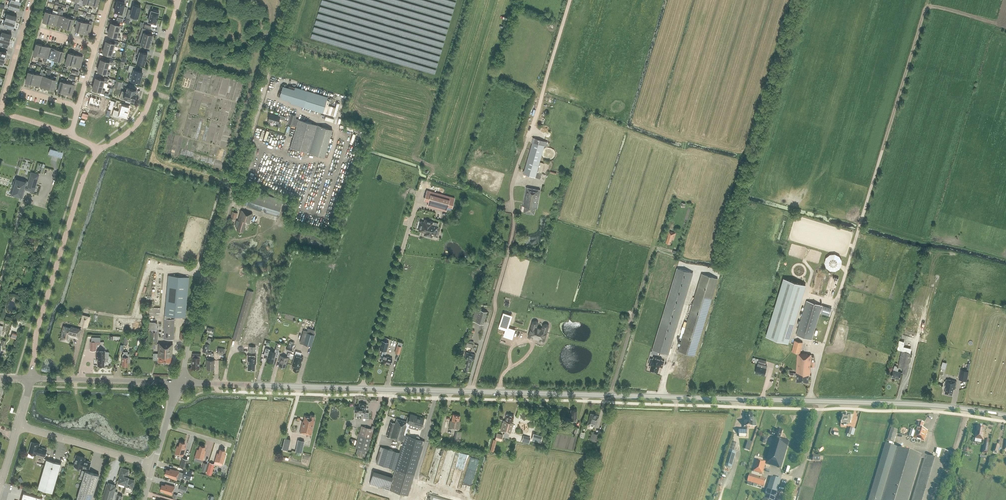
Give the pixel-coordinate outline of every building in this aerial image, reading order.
[(90,4),(94,5),(93,8),(96,9),(97,6),(99,0),(91,0),(90,4)] [(7,4),(6,6),(19,10),(20,4),(10,1),(9,4),(7,4)] [(124,18),(126,10),(123,9),(125,3),(118,1),(115,11),(119,13),(118,16),(124,18)] [(128,11),(126,17),(133,19),(134,16),(138,17),(141,7),(139,7),(139,6),(135,5),(135,6),(133,5),(131,12),(128,11)] [(49,12),(49,9),(47,8),(46,11),(43,21),(50,23),(53,13),(49,12)] [(61,10),(60,12),(57,25),(63,27),(66,17),(62,16),(63,11),(61,10)] [(158,11),(153,10),(153,11),(151,10),(148,21),(156,24),(159,12),(157,12),(158,11)] [(53,13),(50,23),(57,25),(60,12),(58,11),(57,14),(53,13)] [(4,13),(4,15),(6,16),(5,19),(15,22),(17,16),(4,13)] [(70,18),(67,17),(66,17),(63,27),(70,29),(73,19),(74,16),(71,15),(70,18)] [(78,20),(75,31),(82,33),(85,22),(81,21),(82,18),(79,17),(78,20)] [(4,23),(1,22),(1,24),(0,24),(0,28),(4,29),(5,26),(14,28),(15,22),(5,19),(4,23)] [(82,33),(89,34),(92,24),(93,21),(90,21),(89,23),(85,22),(82,33)] [(0,28),(0,33),(1,33),(0,37),(0,38),(10,40),(12,35),(3,32),(4,29),(0,28)] [(117,34),(118,31),(110,28),(108,34),(116,37),(120,38),(120,35),(117,34)] [(143,35),(140,44),(149,47),(151,41),(153,35),(151,34),(148,33),(149,32),(149,30),(142,28),(140,35),(143,35)] [(8,46),(10,40),(0,38),(0,44),(8,46)] [(44,45),(37,44),(34,54),(33,57),(36,57),(37,55),(41,56),(44,45)] [(50,47),(44,45),(41,56),(45,57),(44,60),(47,61),(47,58),(50,47)] [(50,47),(47,58),(47,61),(49,61),(50,58),(54,60),(54,59),(57,49),(50,47)] [(113,49),(105,47),(103,53),(111,55),(115,56),(115,54),(112,53),(113,49)] [(147,53),(144,52),(145,49),(138,47),(136,54),(139,55),(137,63),(144,65),(147,53)] [(57,49),(54,59),(54,60),(58,61),(58,64),(60,64),(61,62),(61,61),(64,51),(57,49)] [(66,63),(65,66),(68,67),(69,64),(73,65),(76,55),(69,53),(66,63)] [(83,57),(76,55),(73,65),(77,66),(76,69),(79,70),(80,67),(80,66),(83,57)] [(107,67),(99,65),(98,71),(106,73),(109,74),(110,72),(106,71),(107,67)] [(130,65),(128,71),(130,72),(128,79),(130,80),(130,81),(140,83),(142,77),(143,71),(137,70),(138,67),(130,65)] [(33,84),(36,74),(31,73),(32,70),(30,69),(29,72),(26,82),(33,84)] [(36,74),(33,84),(39,86),(43,73),(41,72),(40,75),(36,74)] [(43,73),(39,86),(46,88),(49,78),(45,76),(46,73),(43,73)] [(49,78),(46,88),(53,90),(56,79),(57,77),(54,76),(53,79),(49,78)] [(61,81),(58,91),(65,93),(68,83),(64,82),(64,79),(62,78),(61,81)] [(120,89),(122,82),(116,80),(114,87),(120,89)] [(72,84),(68,83),(65,93),(72,95),(75,85),(76,82),(73,81),(72,84)] [(101,89),(103,85),(94,83),(93,89),(101,91),(101,92),(104,93),(105,90),(101,89)] [(279,98),(291,101),(294,89),(283,86),(279,98)] [(136,90),(128,87),(127,91),(126,91),(126,92),(122,91),(120,98),(126,100),(126,99),(134,101),(136,94),(135,93),(136,90)] [(295,87),(294,89),(291,101),(290,103),(323,113),(328,96),(295,87)] [(90,97),(88,105),(99,108),(101,100),(104,101),(105,97),(99,96),(98,99),(90,97)] [(129,106),(122,104),(120,111),(114,109),(112,116),(120,118),(120,116),(126,117),(129,106)] [(280,117),(270,114),(268,121),(278,123),(279,119),(284,120),(285,117),(280,115),(280,117)] [(318,125),(299,120),(299,119),(296,118),(296,115),(290,114),(287,123),(297,126),(290,147),(310,153),(324,157),(332,130),(318,125)] [(100,118),(97,126),(109,130),(112,122),(109,121),(110,118),(101,115),(100,118)] [(546,146),(548,142),(535,138),(534,143),(532,142),(531,148),(527,147),(520,170),(523,171),(523,174),(523,175),(526,175),(540,179),(545,163),(540,162),(544,146),(546,146)] [(53,147),(51,153),(64,158),(66,151),(53,147)] [(34,191),(38,175),(32,173),(29,183),(26,182),(25,181),(25,180),(21,179),(21,180),(18,179),(17,183),(16,183),(14,183),(13,183),(13,184),(13,185),(13,186),(14,187),(16,187),(13,195),(21,197),(20,200),(21,201),(25,187),(27,188),(27,189),(34,191)] [(537,208),(540,190),(527,187),(523,206),(525,206),(524,212),(534,214),(535,208),(537,208)] [(452,208),(455,198),(427,190),(424,200),(429,201),(427,206),(446,211),(447,206),(452,208)] [(283,201),(252,191),(250,195),(246,194),(243,204),(247,205),(247,207),(261,211),(261,209),(265,210),(264,212),(278,216),(282,205),(283,201)] [(241,210),(238,222),(236,222),(235,226),(238,227),(237,230),(243,232),(245,223),(249,224),(252,214),(241,210)] [(434,222),(433,223),(433,222),(424,220),(424,222),(421,221),(419,231),(424,233),(424,236),(432,238),(433,235),(436,236),(439,227),(437,227),(438,223),(434,222)] [(674,239),(676,233),(668,231),(667,235),(668,235),(666,242),(670,244),(672,239),(674,239)] [(835,254),(833,254),(832,254),(831,255),(829,255),(828,256),(827,257),(827,258),(826,260),(826,261),(825,262),(826,264),(826,265),(827,266),(827,267),(828,268),(829,269),(831,270),(832,270),(833,270),(835,270),(836,270),(837,269),(838,268),(839,267),(840,266),(841,265),(841,264),(841,262),(841,261),(841,260),(840,258),(839,257),(838,256),(837,255),(836,255),(835,254)] [(669,355),(694,273),(677,268),(652,350),(669,355)] [(695,355),(718,280),(718,278),(702,274),(678,351),(695,355)] [(185,317),(189,280),(189,277),(168,276),(165,316),(165,319),(164,319),(164,339),(174,339),(175,319),(171,319),(171,316),(185,317)] [(784,279),(767,336),(788,343),(805,285),(784,279)] [(812,339),(822,306),(807,301),(797,335),(812,339)] [(830,316),(832,308),(823,305),(821,313),(830,316)] [(160,313),(160,308),(145,307),(145,315),(159,315),(159,313),(160,313)] [(484,324),(487,312),(479,310),(476,322),(484,324)] [(88,327),(90,317),(89,316),(82,314),(79,325),(88,327)] [(234,339),(245,343),(253,319),(241,315),(234,339)] [(542,327),(538,326),(538,324),(538,323),(538,322),(538,321),(537,321),(537,320),(536,320),(535,320),(534,320),(533,320),(533,321),(532,322),(528,335),(528,336),(528,337),(528,338),(529,338),(529,339),(530,339),(531,339),(531,340),(532,340),(533,339),(534,339),(539,340),(539,341),(540,342),(541,342),(542,342),(543,342),(544,342),(545,341),(549,327),(549,326),(549,325),(548,324),(547,323),(546,323),(545,323),(544,323),(543,324),(542,327)] [(157,330),(158,323),(155,323),(155,322),(149,322),(149,330),(152,330),(151,330),(148,330),(148,340),(146,340),(146,343),(157,344),(158,333),(158,330),(156,330),(157,330)] [(65,326),(61,339),(69,341),(70,336),(78,338),(81,329),(71,326),(71,327),(65,326)] [(512,338),(515,329),(507,327),(504,336),(512,338)] [(311,347),(314,335),(315,330),(308,328),(304,344),(311,347)] [(91,341),(90,350),(96,350),(97,344),(100,344),(100,337),(91,337),(91,341)] [(208,352),(211,338),(209,337),(208,339),(206,339),(205,342),(203,351),(208,352)] [(810,375),(811,355),(807,355),(807,354),(800,353),(803,342),(795,340),(792,352),(798,353),(796,377),(797,377),(797,381),(808,382),(808,375),(810,375)] [(389,343),(382,341),(379,349),(383,350),(386,351),(389,343)] [(172,363),(173,343),(159,343),(158,353),(153,353),(153,360),(158,360),(158,362),(172,363)] [(274,352),(269,351),(270,349),(266,348),(264,354),(268,355),(266,361),(273,363),(275,356),(277,357),(279,350),(276,349),(274,352)] [(105,352),(105,350),(98,350),(98,351),(96,351),(96,359),(98,359),(98,364),(98,365),(104,365),(104,362),(105,362),(107,361),(108,359),(108,358),(109,358),(109,352),(105,352)] [(391,364),(392,358),(385,356),(386,351),(383,350),(381,358),(382,358),(381,359),(382,359),(381,361),(391,364)] [(907,374),(911,353),(902,351),(898,367),(903,368),(902,373),(907,374)] [(130,354),(128,354),(128,352),(124,352),(124,354),(123,354),(122,359),(123,359),(122,366),(128,366),(128,362),(129,362),(130,361),(130,357),(129,357),(130,354)] [(473,361),(475,355),(466,352),(462,369),(463,369),(463,371),(467,372),(469,367),(470,367),(472,360),(473,361)] [(256,364),(256,356),(248,355),(247,364),(248,364),(248,370),(255,371),(255,364),(256,364)] [(287,362),(288,358),(280,355),(279,362),(280,362),(279,366),(285,368),(286,362),(287,362)] [(294,366),(293,370),(299,371),(300,367),(301,367),(301,364),(303,357),(295,355),(292,365),(294,366)] [(686,378),(690,359),(678,357),(677,361),(675,361),(673,372),(679,373),(679,377),(686,378)] [(649,371),(657,373),(658,368),(661,369),(663,362),(660,361),(661,360),(653,358),(652,360),(650,359),(648,366),(650,367),(649,371)] [(764,375),(766,368),(767,366),(758,363),(756,372),(755,373),(764,375)] [(899,380),(901,372),(898,371),(899,368),(897,367),(897,366),(895,365),(893,370),(891,377),(896,378),(899,380)] [(955,389),(956,381),(946,379),(945,387),(946,387),(945,393),(952,395),(953,389),(955,389)] [(365,412),(366,404),(360,404),(359,407),(355,406),(355,412),(355,413),(356,413),(358,413),(359,413),(359,412),(363,412),(362,418),(368,418),(369,412),(365,412)] [(596,427),(599,416),(590,413),(587,424),(596,427)] [(421,427),(424,418),(410,414),(408,422),(397,419),(395,423),(394,426),(390,425),(387,436),(403,441),(400,453),(384,448),(379,465),(399,471),(393,491),(408,496),(425,441),(404,435),(407,426),(410,427),(411,424),(421,427)] [(459,421),(460,415),(453,414),(452,421),(450,421),(449,428),(458,430),(457,431),(456,430),(454,437),(460,439),(462,431),(459,431),(459,430),(461,421),(459,421)] [(512,422),(514,416),(507,414),(505,421),(503,420),(501,430),(510,433),(514,422),(512,422)] [(314,420),(315,416),(310,415),(310,417),(305,416),(304,420),(303,420),(300,433),(307,435),(308,434),(311,435),(315,420),(314,420)] [(752,419),(753,415),(747,415),(746,418),(746,420),(745,420),(744,429),(739,429),(739,435),(747,435),(747,427),(756,427),(757,423),(755,420),(755,419),(752,419)] [(850,424),(851,415),(842,415),(841,424),(844,424),(844,426),(847,426),(847,424),(850,424)] [(927,431),(922,430),(924,424),(919,423),(917,431),(916,430),(915,431),(911,430),(909,437),(913,438),(913,439),(924,442),(927,431)] [(367,451),(374,426),(372,425),(371,428),(362,426),(356,448),(360,449),(358,455),(365,457),(366,453),(365,452),(365,450),(367,451)] [(985,428),(978,426),(978,427),(977,427),(976,430),(977,430),(977,433),(975,433),(974,440),(975,440),(983,441),(984,441),(985,434),(984,434),(985,428)] [(854,437),(856,430),(849,428),(847,435),(847,437),(850,438),(851,436),(854,437)] [(894,443),(898,431),(891,429),(888,441),(894,443)] [(780,439),(783,432),(778,430),(777,432),(775,432),(775,433),(771,432),(770,436),(774,437),(766,463),(758,460),(754,472),(763,475),(766,465),(781,469),(789,442),(780,439)] [(598,442),(600,435),(598,435),(598,434),(592,432),(590,440),(598,442)] [(534,433),(532,439),(540,442),(542,435),(534,433)] [(523,435),(521,441),(529,443),(530,437),(523,435)] [(287,452),(291,439),(285,438),(282,449),(282,451),(287,452)] [(302,453),(304,441),(298,440),(295,451),(297,452),(296,455),(300,456),(300,454),(301,455),(302,452),(302,453)] [(184,446),(185,443),(180,441),(178,446),(177,445),(177,446),(175,454),(183,457),(186,447),(184,446)] [(45,456),(47,449),(39,447),(39,444),(31,442),(28,452),(36,455),(36,454),(45,456)] [(896,451),(897,451),(897,450),(898,448),(886,444),(869,499),(881,499),(896,451)] [(205,450),(206,446),(200,445),(199,449),(197,449),(196,454),(195,454),(194,458),(203,460),(206,450),(205,450)] [(442,464),(445,448),(437,447),(434,462),(442,464)] [(224,453),(225,450),(220,448),(219,453),(217,452),(215,461),(223,463),(226,454),(224,453)] [(897,450),(882,499),(909,499),(921,458),(924,459),(912,499),(935,499),(949,452),(941,450),(938,460),(898,448),(897,450)] [(733,463),(736,453),(729,451),(726,461),(727,461),(726,464),(732,466),(733,463)] [(84,460),(85,458),(76,455),(75,460),(76,460),(74,466),(83,468),(89,469),(91,462),(84,460)] [(183,457),(180,467),(186,468),(188,459),(183,457)] [(472,491),(480,459),(472,457),(471,463),(477,465),(476,468),(472,467),(471,472),(467,471),(463,489),(472,491)] [(52,493),(61,464),(46,459),(38,488),(52,493)] [(132,488),(134,481),(127,479),(128,477),(126,477),(128,470),(121,468),(118,482),(126,484),(125,486),(132,488)] [(179,471),(170,469),(170,471),(167,470),(165,474),(169,475),(169,477),(177,480),(179,471)] [(189,480),(192,471),(185,469),(182,478),(189,480)] [(99,475),(85,471),(77,499),(80,499),(92,499),(99,475)] [(389,490),(393,478),(373,472),(370,484),(389,490)] [(764,487),(766,480),(750,475),(748,482),(764,487)] [(781,481),(771,477),(764,499),(766,499),(776,499),(781,481)] [(123,496),(117,494),(118,492),(115,491),(116,487),(106,484),(102,499),(121,499),(123,496)] [(175,487),(166,484),(165,486),(162,485),(161,490),(165,491),(164,493),(172,495),(175,487)]
